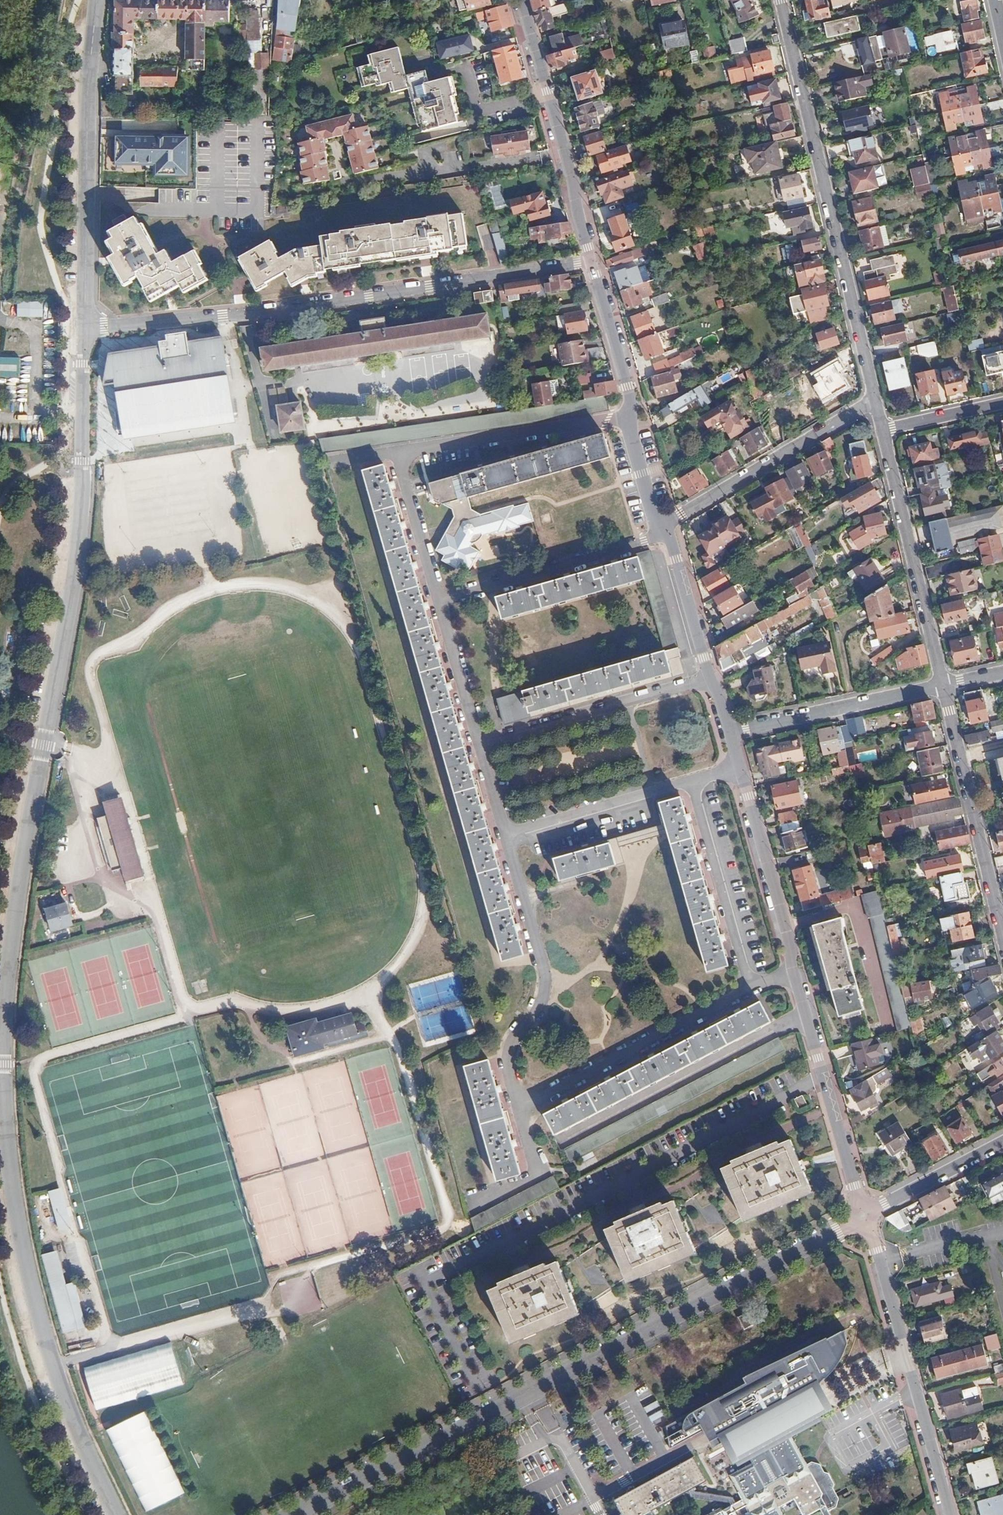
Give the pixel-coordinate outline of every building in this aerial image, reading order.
[(115,17),(136,17),(136,19),(143,19),(143,0),(138,0),(115,0),(115,17)] [(160,0),(143,0),(143,19),(160,19),(160,0)] [(188,20),(188,1),(181,0),(160,0),(160,19),(188,20)] [(302,0),(281,0),(279,24),(274,60),(292,62),(302,0)] [(533,2),(536,12),(549,8),(547,0),(537,0),(533,2)] [(753,0),(733,0),(739,13),(737,13),(740,23),(749,20),(758,16),(754,6),(755,4),(753,0)] [(826,0),(817,2),(816,0),(812,0),(806,1),(808,11),(803,12),(805,21),(811,20),(811,22),(830,17),(826,0)] [(833,8),(859,2),(858,0),(832,0),(833,8)] [(979,20),(976,8),(978,8),(976,0),(962,0),(967,23),(979,20)] [(206,24),(206,1),(188,1),(188,20),(188,24),(206,24)] [(231,1),(206,1),(206,24),(207,41),(217,41),(217,23),(231,22),(231,1)] [(549,8),(536,12),(540,26),(544,24),(545,29),(554,27),(553,21),(554,20),(553,16),(569,12),(567,2),(549,8)] [(513,25),(508,5),(488,11),(490,18),(493,31),(513,25)] [(240,27),(248,27),(247,10),(239,10),(240,27)] [(490,18),(488,11),(474,14),(475,19),(478,18),(479,21),(490,18)] [(862,30),(858,16),(836,21),(828,23),(832,36),(862,30)] [(115,33),(112,33),(112,34),(135,35),(136,19),(136,17),(115,17),(115,33)] [(584,45),(611,37),(606,17),(600,18),(605,34),(583,41),(584,45)] [(684,43),(680,21),(657,26),(663,48),(684,43)] [(985,38),(981,22),(963,26),(967,42),(970,41),(970,44),(977,42),(977,40),(985,38)] [(188,69),(206,69),(207,69),(207,41),(206,24),(188,24),(188,69)] [(910,53),(904,29),(885,34),(891,58),(910,53)] [(956,48),(952,32),(937,35),(942,52),(956,48)] [(550,36),(555,54),(575,48),(584,45),(583,41),(581,34),(566,39),(564,39),(562,33),(550,36)] [(773,44),(780,42),(778,33),(771,35),(773,44)] [(135,35),(112,34),(113,50),(114,50),(135,50),(135,35)] [(471,36),(439,44),(443,58),(475,50),(471,36)] [(731,54),(747,50),(743,37),(728,41),(731,54)] [(877,37),(856,43),(864,76),(877,73),(875,63),(882,60),(877,37)] [(608,60),(616,57),(612,40),(603,43),(608,60)] [(725,56),(731,54),(728,41),(728,40),(721,42),(725,56)] [(515,46),(494,51),(504,84),(524,78),(515,46)] [(705,60),(715,57),(712,46),(702,49),(705,60)] [(400,48),(374,55),(377,63),(362,66),(367,87),(378,84),(379,87),(394,83),(397,94),(414,89),(426,132),(460,123),(454,98),(457,97),(452,77),(431,83),(427,71),(408,76),(400,48)] [(555,54),(548,56),(552,70),(565,65),(564,61),(577,57),(575,48),(555,54)] [(134,94),(135,69),(135,50),(114,50),(115,76),(116,76),(116,94),(134,94)] [(698,62),(696,50),(689,52),(691,64),(698,62)] [(982,59),(980,50),(962,54),(967,77),(987,73),(986,71),(987,70),(986,63),(985,64),(984,59),(982,59)] [(762,72),(773,70),(769,51),(751,55),(751,56),(735,60),(738,68),(728,71),(732,86),(757,80),(756,74),(762,72)] [(268,54),(255,54),(255,70),(268,70),(268,54)] [(884,69),(892,69),(893,59),(885,58),(884,69)] [(141,87),(179,88),(179,69),(142,69),(141,87)] [(671,76),(669,69),(657,72),(659,79),(671,76)] [(764,78),(775,75),(773,70),(762,72),(764,78)] [(579,101),(603,94),(596,71),(573,78),(579,101)] [(858,77),(835,83),(839,103),(862,97),(858,77)] [(780,98),(776,80),(749,86),(752,104),(780,98)] [(960,110),(979,105),(974,87),(966,88),(967,95),(958,97),(960,110)] [(939,94),(943,113),(960,110),(958,97),(948,99),(947,92),(939,94)] [(605,112),(602,100),(577,108),(583,132),(599,126),(596,115),(605,112)] [(778,122),(791,120),(787,103),(764,108),(766,112),(773,110),(772,109),(775,108),(778,122)] [(960,110),(963,122),(972,119),(974,125),(983,123),(979,105),(960,110)] [(870,127),(866,107),(843,112),(847,132),(855,130),(856,134),(864,132),(863,128),(870,127)] [(954,123),(963,122),(960,110),(943,113),(948,131),(955,129),(954,123)] [(354,116),(309,128),(313,141),(300,145),(304,158),(301,159),(306,172),(303,173),(307,184),(332,181),(328,166),(330,166),(326,152),(328,152),(324,139),(327,138),(328,140),(343,136),(343,134),(345,133),(357,174),(380,168),(369,126),(358,129),(354,116)] [(193,120),(171,119),(171,133),(174,133),(174,152),(171,152),(171,157),(174,157),(174,164),(193,163),(193,120)] [(794,134),(791,120),(778,122),(770,124),(774,139),(794,134)] [(131,125),(112,125),(112,145),(136,145),(137,131),(131,131),(131,125)] [(684,134),(682,127),(671,131),(674,137),(684,134)] [(520,152),(525,151),(532,150),(527,132),(517,134),(516,131),(500,135),(501,138),(490,141),(494,158),(500,157),(505,155),(506,158),(521,155),(520,152)] [(970,153),(989,148),(985,131),(975,133),(976,138),(967,140),(970,153)] [(584,137),(590,157),(607,151),(601,132),(584,137)] [(949,138),(953,157),(970,153),(967,140),(966,135),(949,138)] [(872,136),(850,141),(852,153),(854,152),(857,164),(877,160),(872,136)] [(775,151),(773,142),(742,149),(745,163),(750,163),(752,174),(779,167),(778,161),(775,151)] [(196,163),(209,164),(210,148),(197,147),(196,163)] [(632,163),(627,147),(597,156),(602,173),(623,167),(622,165),(632,163)] [(972,165),(974,171),(992,166),(990,157),(997,156),(999,153),(998,149),(996,147),(989,148),(970,153),(972,165)] [(964,167),(972,165),(970,153),(953,157),(957,174),(965,172),(964,167)] [(930,186),(934,185),(929,162),(925,163),(926,167),(929,184),(930,186)] [(101,166),(101,187),(138,187),(139,167),(101,166)] [(178,166),(177,187),(194,187),(194,167),(178,166)] [(874,167),(849,172),(851,182),(854,182),(855,186),(852,187),(854,195),(878,189),(877,180),(874,167)] [(912,170),(916,187),(929,184),(926,167),(912,170)] [(616,176),(597,182),(597,186),(598,190),(599,190),(603,193),(606,203),(623,197),(621,189),(632,185),(628,172),(616,176)] [(788,209),(806,205),(798,174),(790,176),(790,174),(785,175),(785,177),(779,178),(788,209)] [(980,198),(998,194),(994,175),(985,176),(987,182),(977,184),(980,198)] [(763,186),(762,180),(748,183),(749,188),(763,186)] [(963,201),(980,198),(977,184),(968,186),(967,181),(959,182),(963,201)] [(940,194),(938,184),(934,185),(930,186),(931,192),(932,196),(940,194)] [(543,192),(525,197),(532,220),(552,215),(551,212),(552,211),(551,206),(549,206),(549,204),(547,204),(543,192)] [(1002,211),(998,194),(980,198),(982,210),(993,208),(993,213),(1002,211)] [(871,198),(853,202),(858,226),(877,222),(871,198)] [(982,210),(980,198),(963,201),(968,224),(978,222),(977,217),(984,216),(982,210)] [(808,205),(784,212),(786,226),(792,225),(794,234),(805,231),(804,228),(813,226),(808,205)] [(936,213),(937,217),(943,216),(941,206),(935,207),(936,213)] [(124,214),(112,221),(116,229),(112,231),(115,238),(110,241),(117,254),(110,257),(125,284),(138,278),(149,298),(162,290),(165,296),(180,288),(183,292),(206,279),(193,253),(173,264),(166,251),(157,256),(135,218),(128,222),(124,214)] [(270,242),(241,258),(258,289),(287,273),(293,285),(306,277),(309,276),(327,274),(327,270),(377,263),(377,261),(398,258),(398,260),(455,251),(455,249),(469,247),(464,215),(407,223),(407,225),(393,227),(393,225),(343,233),(343,235),(322,238),(323,247),(297,251),(280,260),(270,242)] [(985,222),(987,229),(1000,227),(998,219),(985,222)] [(573,234),(570,223),(530,229),(532,240),(540,239),(540,242),(554,240),(566,238),(566,235),(573,234)] [(945,224),(936,224),(936,236),(946,235),(945,224)] [(616,251),(633,245),(628,228),(610,234),(613,244),(612,245),(613,249),(615,249),(616,251)] [(702,230),(704,236),(711,234),(709,228),(702,230)] [(877,228),(859,231),(864,252),(882,247),(877,228)] [(505,245),(502,233),(494,235),(497,247),(505,245)] [(821,245),(819,235),(801,239),(804,251),(815,249),(814,247),(821,245)] [(694,246),(700,262),(712,257),(707,241),(694,246)] [(959,251),(962,263),(1002,254),(1002,241),(959,251)] [(795,257),(792,244),(785,246),(789,259),(795,257)] [(511,265),(505,245),(497,247),(503,266),(511,265)] [(632,253),(634,260),(652,254),(651,252),(648,252),(647,247),(632,253)] [(606,261),(609,269),(620,265),(634,260),(632,253),(606,261)] [(888,276),(895,274),(891,255),(872,260),(875,272),(863,275),(865,281),(888,276)] [(822,282),(824,281),(820,258),(818,258),(786,266),(790,280),(797,276),(800,289),(822,282)] [(615,272),(622,291),(633,286),(627,270),(636,267),(634,260),(620,265),(622,270),(615,272)] [(571,289),(569,275),(551,278),(552,284),(545,285),(547,292),(571,289)] [(888,276),(865,281),(869,300),(888,295),(885,282),(889,281),(888,276)] [(540,282),(539,279),(500,286),(501,297),(539,291),(538,282),(540,282)] [(824,288),(837,286),(835,279),(824,281),(822,282),(823,285),(824,288)] [(651,294),(647,282),(633,286),(622,291),(627,308),(643,304),(641,298),(651,294)] [(828,305),(824,288),(823,285),(803,289),(807,311),(808,310),(825,306),(828,305)] [(949,313),(959,311),(953,286),(945,288),(941,289),(942,292),(944,292),(949,313)] [(483,291),(484,302),(494,300),(492,290),(483,291)] [(651,300),(654,308),(668,304),(665,295),(651,300)] [(898,299),(870,306),(875,325),(895,320),(894,314),(896,314),(895,310),(901,308),(898,299)] [(18,301),(18,316),(44,317),(44,301),(18,301)] [(826,316),(825,306),(808,310),(810,320),(826,316)] [(584,318),(583,312),(561,316),(561,319),(565,318),(568,333),(586,331),(586,327),(588,326),(587,318),(584,318)] [(632,318),(640,341),(657,335),(648,312),(632,318)] [(353,335),(262,349),(265,371),(301,366),(302,375),(355,366),(354,357),(402,350),(404,358),(455,351),(454,342),(468,340),(468,339),(490,335),(486,313),(386,329),(384,318),(361,321),(361,324),(351,325),(353,335)] [(834,328),(831,320),(816,330),(818,334),(834,328)] [(907,323),(885,328),(889,345),(896,343),(897,344),(904,342),(904,341),(911,340),(907,323)] [(839,342),(834,328),(818,334),(823,348),(839,342)] [(818,334),(816,330),(800,339),(802,343),(818,334)] [(640,341),(639,341),(646,359),(665,352),(659,334),(657,335),(640,341)] [(220,340),(108,357),(111,376),(121,441),(233,424),(220,340)] [(584,340),(563,342),(566,365),(590,362),(588,350),(585,350),(584,340)] [(970,343),(970,350),(983,349),(982,342),(970,343)] [(934,343),(927,344),(929,357),(938,356),(934,343)] [(681,356),(683,362),(697,356),(694,349),(681,355),(681,356)] [(0,351),(0,379),(19,380),(20,353),(0,351)] [(982,356),(986,375),(1002,371),(1002,351),(982,356)] [(670,368),(682,363),(683,362),(681,356),(668,362),(670,368)] [(909,386),(902,360),(885,364),(891,390),(909,386)] [(656,366),(659,374),(670,368),(668,362),(668,361),(656,366)] [(659,374),(653,377),(658,397),(678,391),(674,381),(680,379),(683,375),(681,369),(683,367),(682,363),(670,368),(659,374)] [(850,385),(845,364),(826,369),(828,376),(833,375),(834,381),(837,380),(839,388),(850,385)] [(756,399),(766,396),(756,368),(746,371),(756,399)] [(937,391),(933,371),(917,375),(921,395),(937,391)] [(942,376),(947,394),(966,390),(962,372),(942,376)] [(595,385),(592,373),(576,376),(579,393),(583,392),(584,396),(580,397),(580,400),(606,396),(619,394),(616,382),(595,385)] [(689,393),(695,390),(700,387),(696,380),(686,387),(689,393)] [(532,383),(535,406),(552,403),(550,393),(553,393),(552,385),(549,386),(548,381),(532,383)] [(699,399),(704,409),(712,404),(702,387),(695,391),(695,390),(689,393),(669,405),(669,406),(673,413),(674,414),(681,410),(682,412),(689,408),(687,406),(699,399)] [(535,406),(516,409),(320,439),(323,453),(609,410),(606,396),(580,400),(552,403),(535,406)] [(733,401),(730,403),(736,414),(739,412),(733,401)] [(736,414),(730,403),(703,418),(708,428),(721,421),(732,439),(749,430),(739,412),(736,414)] [(299,405),(274,409),(278,436),(303,432),(299,405)] [(666,417),(673,413),(669,406),(662,411),(666,417)] [(759,429),(742,439),(751,456),(768,445),(759,429)] [(988,443),(986,433),(980,434),(980,431),(947,439),(950,451),(979,445),(988,443)] [(610,457),(603,434),(461,474),(468,497),(610,457)] [(909,447),(913,465),(939,458),(937,448),(931,450),(929,443),(909,447)] [(737,466),(728,451),(713,460),(722,475),(737,466)] [(834,467),(826,451),(808,459),(816,475),(834,467)] [(871,475),(866,455),(853,458),(857,477),(871,475)] [(803,463),(785,473),(788,477),(794,488),(811,479),(803,463)] [(922,493),(950,487),(951,487),(945,463),(934,466),(934,465),(916,469),(917,476),(916,477),(919,487),(921,487),(922,493)] [(385,465),(364,471),(503,961),(524,954),(385,465)] [(705,486),(696,471),(681,480),(690,495),(705,486)] [(828,475),(836,492),(843,488),(835,471),(828,475)] [(468,497),(461,474),(428,484),(433,500),(452,510),(454,517),(437,552),(446,556),(444,561),(460,569),(462,565),(471,569),(480,550),(471,545),(479,541),(483,534),(497,530),(498,533),(520,526),(519,523),(532,519),(527,501),(514,505),(513,503),(480,513),(479,516),(470,512),(471,508),(468,497)] [(794,488),(788,477),(767,488),(770,496),(767,497),(766,495),(751,503),(753,508),(752,509),(753,513),(756,512),(758,517),(764,514),(767,520),(771,520),(774,518),(776,515),(787,508),(784,503),(797,495),(794,488)] [(859,513),(881,500),(870,482),(841,498),(846,507),(851,504),(855,510),(857,509),(859,513)] [(922,493),(921,494),(928,520),(945,516),(943,508),(949,506),(947,496),(952,495),(950,487),(922,493)] [(940,519),(946,547),(979,539),(997,535),(1002,533),(1002,505),(940,519)] [(809,517),(813,514),(809,507),(805,510),(809,517)] [(479,516),(480,513),(471,508),(470,512),(479,516)] [(849,534),(856,544),(858,543),(861,548),(871,543),(869,540),(886,535),(881,513),(863,517),(865,525),(849,534)] [(746,529),(739,517),(732,522),(729,516),(722,521),(720,518),(712,523),(713,525),(727,549),(728,549),(726,547),(734,542),(733,540),(740,536),(739,534),(746,529)] [(940,519),(927,522),(934,550),(935,553),(947,550),(946,547),(940,519)] [(722,553),(727,549),(713,525),(705,530),(707,532),(700,537),(709,553),(704,557),(706,567),(711,564),(713,566),(716,564),(711,556),(716,553),(721,550),(722,553)] [(802,525),(795,528),(799,538),(798,539),(801,547),(810,543),(802,525)] [(979,539),(982,552),(1001,548),(997,535),(979,539)] [(812,561),(817,559),(812,546),(806,548),(812,561)] [(982,552),(985,566),(1002,562),(1002,557),(1001,548),(982,552)] [(638,557),(496,598),(503,619),(644,579),(665,651),(496,698),(504,723),(685,671),(650,551),(637,554),(638,557)] [(883,579),(871,557),(853,569),(866,589),(883,579)] [(968,558),(925,568),(928,579),(943,576),(970,569),(978,568),(976,562),(968,558)] [(730,585),(720,568),(703,578),(713,595),(730,585)] [(970,569),(943,576),(948,596),(975,590),(970,569)] [(787,599),(791,605),(810,593),(808,589),(814,585),(807,572),(794,580),(793,578),(789,580),(797,593),(787,599)] [(865,597),(871,619),(874,619),(895,614),(887,584),(865,597)] [(822,606),(831,601),(824,586),(810,593),(791,605),(780,611),(784,617),(810,602),(811,599),(816,596),(822,606)] [(742,603),(733,587),(715,598),(724,613),(742,603)] [(757,607),(753,601),(721,619),(727,629),(757,611),(755,608),(757,607)] [(967,619),(963,603),(942,608),(946,624),(967,619)] [(895,614),(874,619),(879,638),(910,631),(905,611),(895,614)] [(993,615),(996,628),(995,628),(999,647),(1002,647),(1002,613),(993,615)] [(761,625),(759,623),(717,647),(723,670),(758,649),(753,641),(771,630),(766,622),(761,625)] [(979,659),(973,638),(950,643),(956,664),(979,659)] [(834,670),(828,643),(798,649),(802,668),(820,665),(822,672),(834,670)] [(927,663),(923,644),(906,648),(907,650),(897,657),(900,669),(927,663)] [(879,662),(895,652),(890,645),(875,656),(879,662)] [(776,692),(770,667),(754,670),(757,680),(752,681),(749,687),(750,696),(756,700),(764,699),(768,693),(776,692)] [(933,718),(930,701),(912,704),(916,722),(924,720),(933,718)] [(983,702),(966,706),(971,729),(990,724),(987,713),(983,702)] [(1002,728),(1002,719),(991,722),(993,730),(1002,728)] [(929,732),(928,725),(925,726),(917,727),(911,729),(912,736),(903,738),(906,751),(934,744),(931,731),(929,732)] [(844,743),(853,741),(849,726),(840,728),(842,737),(844,743)] [(837,738),(835,728),(834,727),(819,730),(824,753),(840,750),(837,738)] [(988,730),(965,736),(966,739),(967,745),(990,740),(990,738),(989,735),(988,730)] [(756,747),(759,761),(761,761),(763,769),(764,776),(778,773),(776,766),(778,765),(776,758),(782,757),(783,759),(793,757),(793,759),(804,757),(800,737),(787,740),(788,743),(779,745),(773,746),(773,743),(756,747)] [(923,777),(943,772),(937,747),(917,751),(923,777)] [(836,768),(849,766),(847,757),(834,760),(836,768)] [(849,766),(852,779),(865,776),(862,763),(849,766)] [(948,797),(943,778),(912,786),(916,804),(948,797)] [(800,803),(795,781),(772,786),(777,808),(800,803)] [(144,879),(119,794),(107,797),(105,792),(100,793),(106,814),(98,817),(99,819),(95,820),(110,870),(113,869),(114,871),(122,869),(128,891),(132,890),(130,883),(144,879)] [(666,823),(553,856),(561,880),(624,861),(620,847),(669,833),(708,970),(728,965),(681,797),(660,803),(666,823)] [(950,801),(953,817),(963,815),(959,799),(950,801)] [(910,809),(914,829),(954,820),(953,817),(950,801),(910,809)] [(903,831),(914,829),(910,809),(881,815),(886,838),(895,836),(895,832),(903,831)] [(780,824),(796,821),(794,811),(779,814),(780,824)] [(804,849),(798,820),(796,821),(780,824),(787,852),(804,849)] [(939,850),(970,843),(966,826),(936,832),(939,850)] [(872,864),(884,862),(879,843),(868,846),(871,859),(872,864)] [(871,859),(868,846),(859,848),(862,861),(871,859)] [(895,860),(909,857),(908,850),(893,853),(895,860)] [(961,873),(963,872),(960,855),(924,863),(927,880),(939,877),(961,873)] [(1002,868),(1002,855),(994,857),(997,870),(1002,868)] [(792,870),(803,910),(852,897),(851,893),(850,887),(819,895),(811,865),(792,870)] [(869,878),(875,876),(873,867),(866,868),(869,878)] [(963,884),(961,873),(939,877),(944,901),(968,897),(965,883),(963,884)] [(868,918),(870,917),(883,914),(878,890),(862,894),(868,918)] [(70,924),(65,901),(42,906),(47,929),(70,924)] [(897,1031),(911,1027),(909,1019),(901,987),(894,957),(886,926),(885,921),(883,914),(870,917),(897,1031)] [(951,929),(971,925),(968,915),(942,920),(944,931),(951,929)] [(843,937),(839,918),(811,926),(825,979),(829,982),(839,1016),(864,1009),(843,937)] [(894,957),(901,955),(894,924),(891,924),(886,926),(894,957)] [(973,937),(971,925),(951,929),(954,941),(973,937)] [(952,970),(984,963),(980,945),(953,952),(954,957),(960,955),(962,959),(955,960),(950,961),(952,970)] [(951,973),(985,966),(984,963),(952,970),(947,971),(947,973),(948,976),(951,976),(951,973)] [(988,977),(1001,975),(999,966),(972,972),(973,979),(971,979),(972,985),(979,981),(988,977)] [(992,985),(988,977),(979,981),(972,985),(970,988),(966,992),(973,1008),(997,994),(995,990),(997,988),(996,984),(992,985)] [(933,997),(929,981),(911,984),(915,1002),(933,997)] [(957,996),(966,992),(970,988),(969,983),(954,986),(957,996)] [(760,1001),(545,1115),(556,1134),(770,1021),(760,1001)] [(987,1036),(1000,1028),(997,1023),(999,1022),(990,1007),(975,1015),(973,1019),(975,1023),(979,1024),(987,1036)] [(288,1027),(296,1055),(324,1047),(323,1043),(357,1033),(351,1012),(318,1022),(316,1018),(288,1027)] [(920,1016),(910,1020),(916,1034),(926,1030),(920,1016)] [(979,1041),(964,1050),(971,1061),(977,1058),(979,1059),(981,1063),(989,1058),(990,1059),(1002,1051),(1002,1043),(996,1032),(979,1042),(979,1041)] [(779,1037),(564,1150),(571,1163),(785,1050),(779,1037)] [(878,1065),(871,1039),(851,1044),(854,1055),(856,1055),(860,1070),(878,1065)] [(980,1072),(983,1076),(989,1072),(988,1070),(995,1066),(999,1074),(1002,1072),(1002,1057),(980,1072)] [(489,1059),(465,1067),(497,1181),(521,1174),(489,1059)] [(890,1069),(889,1066),(851,1089),(862,1107),(867,1105),(869,1107),(879,1101),(872,1090),(874,1089),(875,1088),(876,1086),(876,1084),(875,1082),(891,1072),(890,1070),(890,1069)] [(1002,1076),(989,1085),(994,1094),(992,1096),(991,1096),(1002,1114),(1002,1076)] [(909,1083),(913,1090),(918,1086),(914,1080),(913,1080),(909,1083)] [(989,1085),(986,1087),(992,1096),(994,1094),(989,1085)] [(806,1096),(796,1098),(798,1108),(808,1106),(806,1096)] [(970,1121),(974,1118),(968,1109),(964,1112),(970,1121)] [(850,1119),(853,1126),(865,1119),(861,1112),(850,1119)] [(972,1133),(962,1118),(947,1127),(957,1142),(972,1133)] [(912,1143),(900,1122),(879,1133),(890,1155),(912,1143)] [(948,1150),(937,1131),(923,1139),(934,1158),(948,1150)] [(734,1161),(722,1166),(743,1220),(755,1215),(754,1213),(798,1194),(799,1196),(812,1191),(790,1138),(779,1143),(778,1140),(765,1146),(766,1149),(748,1156),(746,1153),(733,1159),(734,1161)] [(982,1182),(991,1201),(1002,1194),(1002,1171),(982,1182)] [(484,1211),(471,1218),(475,1232),(560,1189),(554,1176),(485,1212),(484,1211)] [(972,1197),(976,1194),(967,1176),(961,1180),(968,1193),(969,1192),(972,1197)] [(955,1205),(945,1186),(921,1198),(931,1218),(955,1205)] [(617,1224),(606,1228),(627,1281),(639,1276),(638,1273),(683,1255),(684,1258),(696,1253),(674,1199),(663,1204),(662,1202),(648,1208),(649,1210),(631,1217),(630,1215),(616,1222),(617,1224)] [(909,1226),(901,1212),(886,1220),(896,1228),(901,1231),(909,1226)] [(53,1290),(68,1286),(59,1252),(44,1256),(53,1290)] [(501,1283),(490,1288),(512,1341),(524,1336),(523,1334),(568,1315),(569,1317),(580,1313),(558,1260),(547,1265),(546,1263),(533,1268),(534,1270),(515,1277),(514,1276),(501,1282),(501,1283)] [(912,1272),(908,1260),(900,1263),(903,1274),(912,1272)] [(975,1260),(961,1265),(962,1273),(977,1269),(975,1260)] [(336,1284),(335,1272),(315,1273),(316,1282),(330,1281),(331,1288),(322,1289),(322,1298),(346,1297),(345,1283),(336,1284)] [(951,1295),(948,1285),(940,1287),(939,1281),(911,1289),(915,1305),(951,1295)] [(75,1284),(68,1286),(53,1290),(65,1334),(88,1328),(75,1284)] [(746,1313),(738,1317),(745,1329),(752,1324),(746,1313)] [(946,1336),(940,1316),(920,1322),(925,1342),(946,1336)] [(662,1424),(668,1446),(700,1426),(704,1433),(705,1432),(708,1436),(713,1434),(716,1440),(723,1436),(733,1453),(747,1445),(753,1456),(729,1471),(742,1494),(736,1497),(733,1492),(695,1486),(693,1482),(706,1475),(692,1452),(635,1485),(633,1481),(625,1486),(627,1490),(613,1498),(623,1514),(656,1514),(651,1507),(686,1487),(690,1492),(729,1499),(730,1501),(724,1505),(722,1502),(700,1514),(750,1514),(753,1513),(754,1514),(787,1514),(777,1498),(792,1490),(802,1507),(818,1498),(828,1514),(836,1514),(829,1503),(836,1499),(838,1490),(833,1481),(833,1475),(827,1464),(822,1463),(818,1456),(810,1455),(805,1457),(786,1426),(761,1441),(759,1438),(814,1405),(811,1398),(807,1399),(801,1389),(808,1381),(819,1371),(830,1356),(837,1341),(840,1329),(838,1329),(836,1321),(767,1362),(764,1357),(737,1373),(740,1379),(662,1424)] [(996,1333),(983,1336),(987,1350),(1000,1347),(996,1333)] [(987,1363),(980,1342),(930,1356),(936,1378),(987,1363)] [(171,1345),(83,1371),(97,1415),(185,1389),(171,1345)] [(992,1372),(995,1384),(1002,1382),(1002,1369),(995,1372),(992,1372)] [(981,1408),(977,1395),(963,1399),(960,1389),(941,1395),(947,1418),(981,1408)] [(145,1414),(105,1433),(143,1514),(184,1495),(145,1414)] [(983,1442),(977,1422),(951,1430),(956,1450),(983,1442)] [(975,1488),(997,1482),(990,1458),(968,1464),(970,1473),(971,1473),(975,1488)] [(978,1502),(982,1514),(1001,1514),(1002,1514),(1002,1494),(978,1502)]
